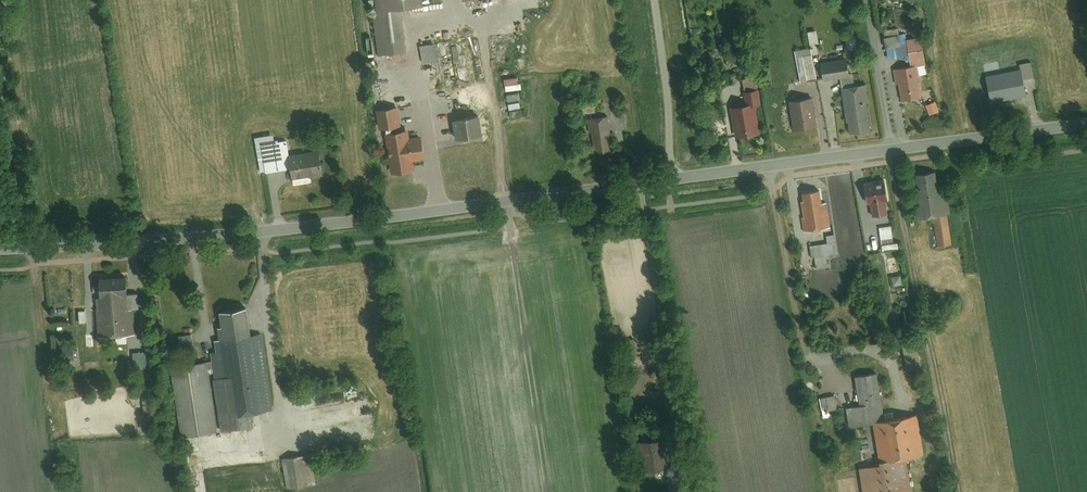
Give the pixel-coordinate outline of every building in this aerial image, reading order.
[(423,0),(377,0),(379,9),(401,7),(424,4),(423,0)] [(374,10),(380,53),(406,50),(401,7),(379,9),(374,10)] [(904,33),(886,36),(890,58),(908,55),(904,33)] [(857,34),(847,35),(847,48),(858,47),(857,34)] [(437,57),(433,40),(418,44),(423,61),(437,57)] [(795,49),(800,78),(817,75),(812,46),(795,49)] [(927,61),(925,48),(911,50),(913,63),(919,62),(927,61)] [(1035,74),(1031,55),(1020,57),(1022,67),(1024,76),(1035,74)] [(853,58),(821,64),(825,83),(857,77),(853,58)] [(913,63),(897,66),(903,98),(925,95),(919,62),(913,63)] [(1022,67),(986,74),(991,101),(1027,93),(1024,76),(1022,67)] [(867,82),(845,86),(853,130),(875,127),(867,82)] [(467,86),(449,90),(450,96),(468,93),(467,86)] [(760,103),(758,90),(746,92),(748,105),(755,104),(760,103)] [(593,94),(577,97),(579,112),(596,109),(593,94)] [(811,98),(789,102),(794,131),(816,127),(811,98)] [(928,112),(938,109),(935,99),(926,102),(928,112)] [(748,105),(732,108),(737,137),(760,133),(755,104),(748,105)] [(397,106),(375,108),(378,127),(400,124),(397,106)] [(479,113),(452,118),(455,139),(483,134),(479,113)] [(607,115),(588,118),(594,151),(613,147),(607,115)] [(407,128),(385,132),(392,172),(413,168),(412,158),(408,136),(407,128)] [(271,134),(255,137),(260,170),(290,166),(289,154),(286,138),(272,140),(271,134)] [(408,136),(412,158),(425,156),(421,134),(408,136)] [(316,149),(289,154),(290,166),(292,176),(319,172),(316,149)] [(940,171),(919,174),(925,216),(936,214),(948,212),(952,211),(949,190),(943,191),(940,171)] [(886,179),(865,182),(868,201),(872,201),(874,213),(891,210),(886,179)] [(820,191),(800,194),(806,231),(833,227),(829,202),(822,203),(820,191)] [(941,243),(953,241),(948,212),(936,214),(941,243)] [(893,223),(881,225),(885,248),(897,246),(893,223)] [(833,240),(811,243),(813,257),(836,253),(833,240)] [(126,272),(94,276),(96,294),(123,290),(128,289),(126,272)] [(102,336),(145,331),(140,292),(123,294),(123,290),(96,294),(102,336)] [(246,335),(242,305),(215,309),(219,338),(246,335)] [(180,345),(192,345),(191,333),(180,333),(180,345)] [(219,338),(214,339),(215,348),(209,349),(219,428),(247,424),(246,412),(272,409),(262,333),(246,335),(219,338)] [(147,349),(132,351),(134,370),(149,368),(147,349)] [(208,361),(172,366),(181,433),(217,429),(208,361)] [(878,371),(858,375),(863,403),(883,400),(878,371)] [(836,395),(821,397),(824,414),(839,411),(836,395)] [(863,403),(849,406),(852,424),(876,420),(886,419),(883,400),(863,403)] [(924,454),(918,414),(886,419),(876,420),(883,461),(907,457),(924,454)] [(657,438),(640,441),(645,469),(662,466),(657,438)] [(310,452),(281,456),(285,487),(314,483),(310,452)] [(861,464),(866,491),(913,491),(907,457),(883,461),(861,464)] [(666,469),(670,491),(685,491),(681,467),(666,469)]
